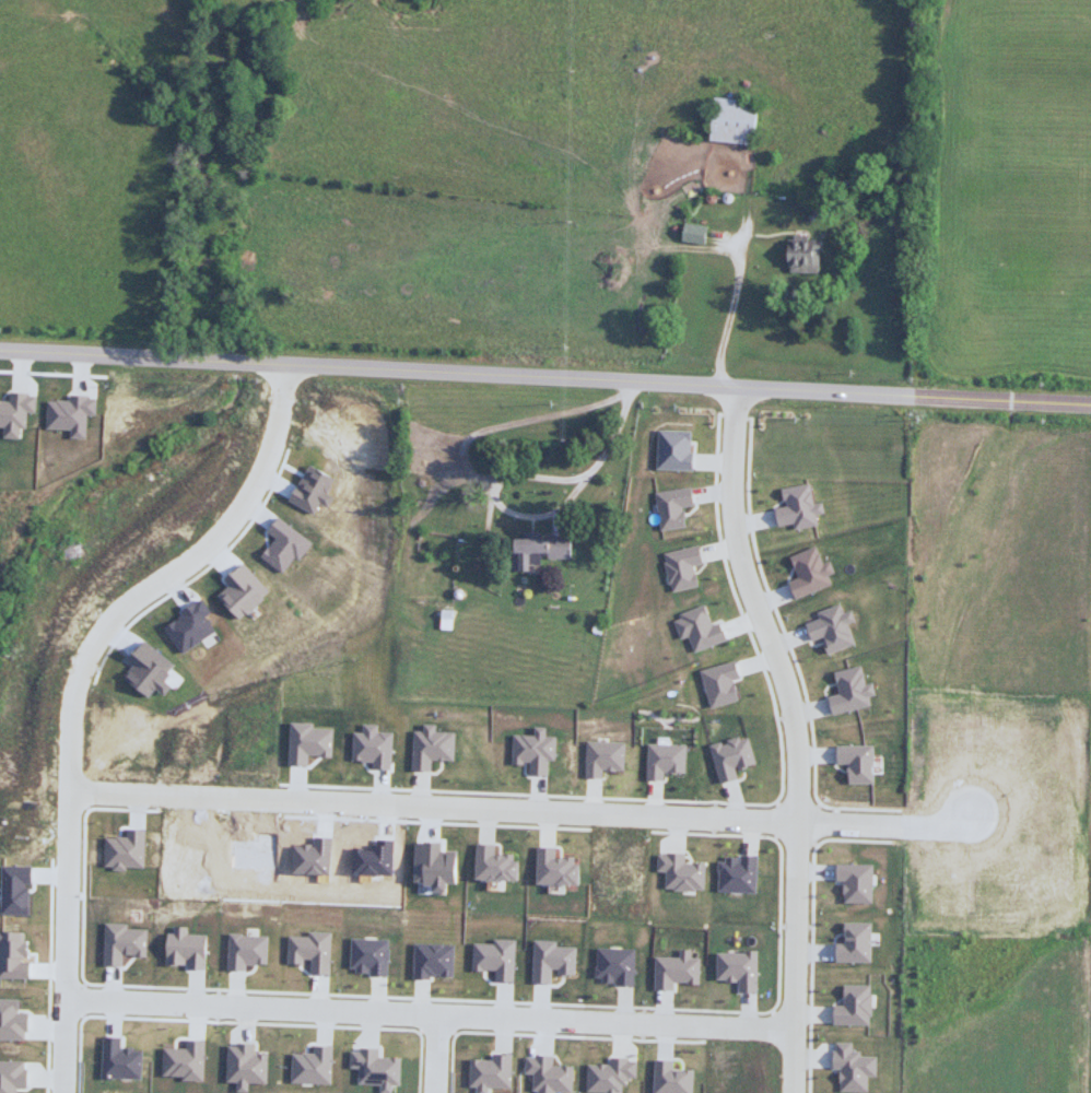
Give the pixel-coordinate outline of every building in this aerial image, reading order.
[(712,96),(706,143),(754,143),(760,101),(712,96)] [(683,220),(680,238),(704,244),(706,222),(683,220)] [(788,232),(786,271),(818,271),(820,237),(788,232)] [(2,427),(0,437),(14,439),(17,430),(24,430),(24,413),(34,414),(34,395),(7,393),(5,401),(0,401),(0,427),(2,427)] [(45,400),(45,430),(68,430),(69,438),(83,439),(84,415),(92,416),(94,398),(45,400)] [(655,430),(691,432),(691,468),(655,467),(655,430)] [(316,515),(282,495),(308,466),(332,474),(316,515)] [(771,489),(808,482),(822,521),(786,532),(771,489)] [(694,522),(665,528),(656,487),(693,487),(694,522)] [(283,569),(254,550),(277,520),(310,541),(283,569)] [(511,568),(537,573),(537,554),(567,561),(566,534),(508,533),(511,568)] [(700,585),(670,592),(660,554),(699,546),(700,585)] [(776,563),(812,549),(831,584),(795,598),(776,563)] [(239,619),(212,593),(242,564),(270,589),(239,619)] [(178,650),(218,627),(200,601),(162,623),(178,650)] [(819,655),(856,644),(837,603),(801,618),(819,655)] [(724,640),(689,654),(671,613),(705,604),(724,640)] [(149,696),(175,668),(144,643),(124,673),(149,696)] [(707,706),(747,695),(729,660),(700,669),(707,706)] [(833,715),(870,704),(859,668),(821,673),(833,715)] [(332,755),(289,764),(291,720),(333,726),(332,755)] [(451,766),(412,771),(414,727),(456,727),(451,766)] [(391,768),(354,764),(354,728),(390,731),(391,768)] [(553,776),(516,774),(513,731),(559,728),(553,776)] [(707,744),(747,736),(755,767),(716,780),(707,744)] [(624,771),(583,777),(584,737),(625,743),(624,771)] [(683,775),(653,779),(646,741),(689,743),(683,775)] [(834,744),(842,785),(871,784),(872,745),(834,744)] [(97,836),(143,828),(142,868),(98,866),(97,836)] [(285,847),(328,837),(327,870),(283,873),(285,847)] [(352,849),(392,837),(390,873),(354,874),(352,849)] [(414,842),(418,888),(454,883),(451,849),(414,842)] [(473,844),(514,858),(514,885),(472,883),(473,844)] [(536,848),(576,860),(576,884),(538,882),(536,848)] [(655,853),(664,891),(704,891),(703,860),(655,853)] [(756,893),(715,893),(714,860),(756,856),(756,893)] [(871,902),(833,903),(832,863),(873,865),(871,902)] [(28,915),(0,911),(0,868),(30,869),(28,915)] [(99,964),(145,960),(143,931),(106,921),(99,964)] [(835,921),(871,922),(871,960),(835,961),(835,921)] [(224,931),(226,967),(265,963),(266,933),(224,931)] [(26,979),(0,977),(0,932),(24,933),(26,979)] [(162,935),(163,957),(206,966),(206,935),(162,935)] [(289,935),(330,935),(330,971),(282,965),(289,935)] [(472,942),(471,972),(514,977),(516,939),(472,942)] [(531,940),(576,945),(573,972),(532,982),(531,940)] [(352,941),(387,943),(383,976),(345,968),(352,941)] [(410,942),(412,976),(449,975),(453,944),(410,942)] [(594,948),(635,950),(634,984),(595,982),(594,948)] [(759,996),(716,978),(714,951),(758,951),(759,996)] [(697,984),(654,988),(654,956),(702,957),(697,984)] [(830,1023),(869,1023),(867,980),(836,983),(830,1023)] [(25,1038),(0,1036),(0,995),(16,998),(25,1038)] [(140,1076),(99,1077),(102,1039),(140,1041),(140,1076)] [(203,1080),(160,1076),(163,1046),(206,1043),(203,1080)] [(830,1043),(834,1092),(872,1092),(873,1044),(830,1043)] [(266,1082),(226,1081),(227,1045),(263,1049),(266,1082)] [(329,1084),(286,1081),(290,1051),(322,1046),(329,1084)] [(398,1085),(354,1082),(351,1049),(400,1049),(398,1085)] [(467,1058),(466,1086),(509,1089),(507,1051),(467,1058)] [(572,1092),(529,1092),(528,1055),(570,1059),(572,1092)] [(693,1061),(653,1061),(652,1092),(694,1092),(693,1061)] [(23,1063),(18,1092),(0,1092),(0,1062),(23,1063)] [(636,1062),(629,1092),(583,1092),(590,1062),(636,1062)]
